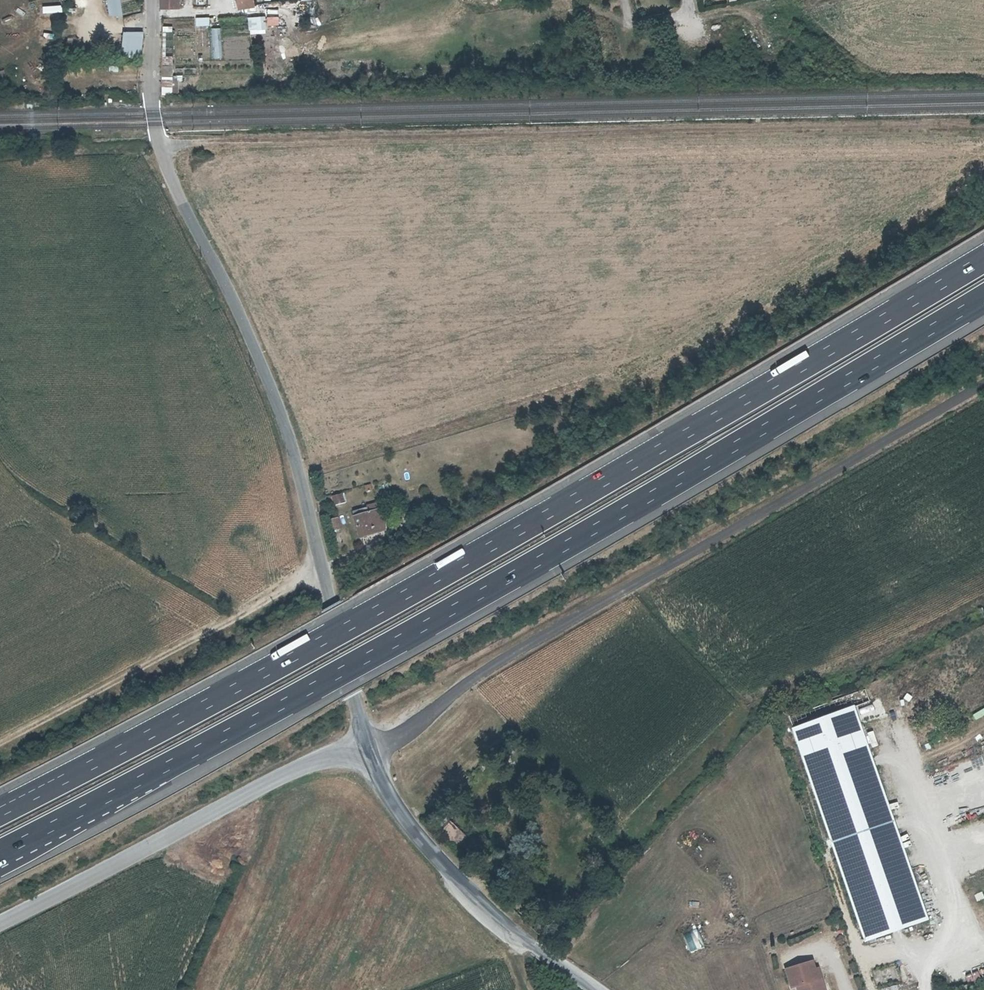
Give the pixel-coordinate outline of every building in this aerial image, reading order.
[(121,17),(120,0),(107,0),(108,18),(121,17)] [(279,24),(279,15),(267,16),(267,25),(279,24)] [(249,33),(265,33),(265,16),(249,16),(249,33)] [(210,17),(196,17),(196,27),(210,27),(210,17)] [(212,59),(222,58),(220,27),(210,28),(212,59)] [(142,57),(142,32),(122,32),(122,57),(142,57)] [(334,506),(346,502),(343,492),(331,496),(334,506)] [(364,507),(350,512),(357,539),(383,531),(375,502),(364,505),(364,507)] [(335,521),(326,524),(329,537),(335,535),(334,532),(338,531),(335,521)] [(868,691),(787,717),(862,941),(927,920),(862,722),(886,714),(881,698),(871,702),(868,691)] [(479,767),(470,774),(475,780),(484,773),(479,767)] [(440,831),(456,847),(467,837),(450,821),(440,831)] [(465,844),(459,848),(466,859),(473,855),(465,844)] [(976,902),(983,899),(983,889),(973,894),(976,902)] [(684,935),(691,951),(704,945),(697,929),(684,935)] [(814,989),(825,989),(821,978),(818,979),(815,970),(813,961),(806,964),(814,989)] [(806,964),(787,970),(792,988),(798,986),(799,989),(814,989),(806,964)]
